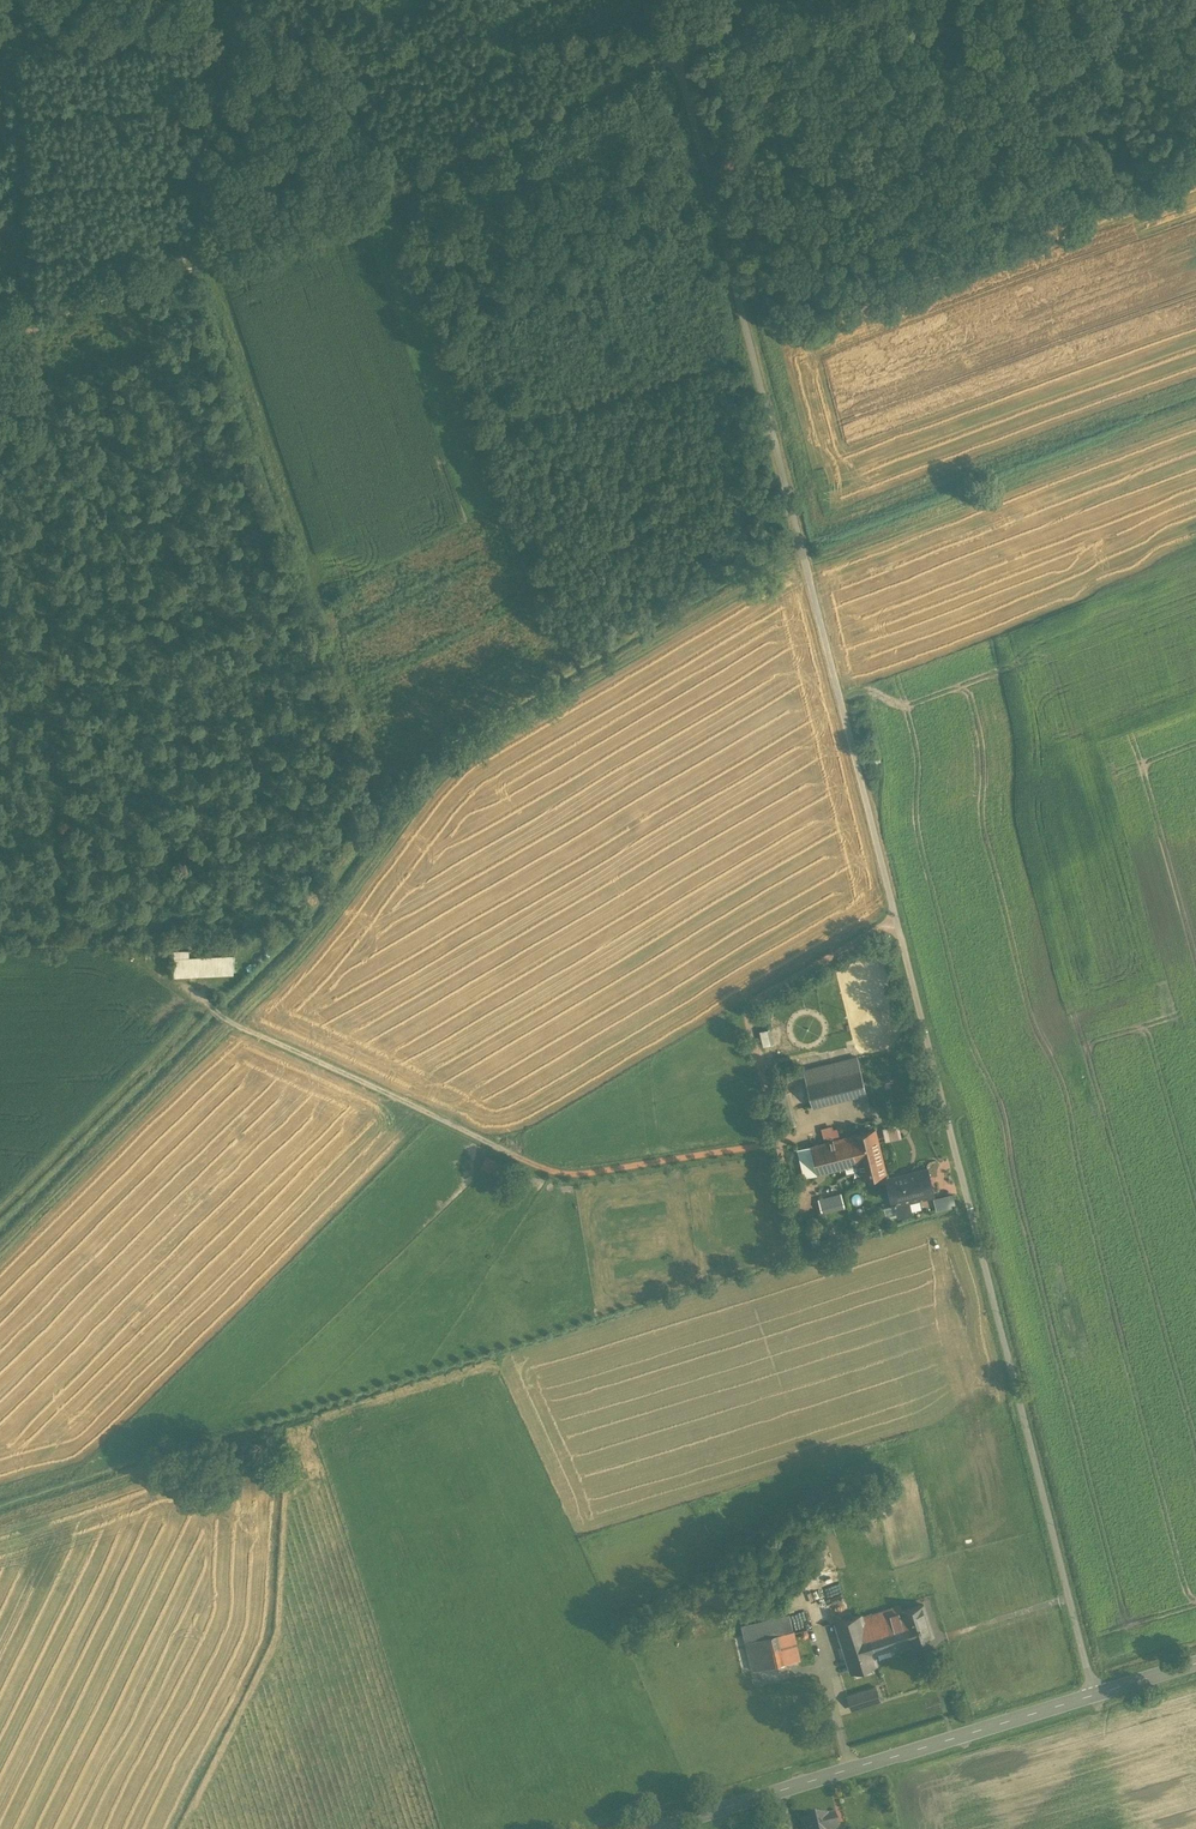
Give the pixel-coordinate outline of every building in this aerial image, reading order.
[(233,953),(173,956),(174,974),(233,972),(233,953)] [(763,1042),(773,1041),(771,1025),(761,1026),(763,1042)] [(860,1053),(806,1066),(815,1102),(868,1090),(860,1053)] [(901,1122),(884,1125),(886,1137),(903,1134),(901,1122)] [(877,1127),(796,1145),(802,1175),(861,1162),(864,1175),(886,1170),(877,1127)] [(486,1155),(480,1166),(495,1174),(501,1162),(486,1155)] [(929,1164),(887,1175),(894,1203),(936,1192),(929,1164)] [(843,1189),(819,1196),(823,1211),(847,1205),(843,1189)] [(893,1603),(835,1621),(850,1670),(878,1662),(874,1649),(886,1645),(888,1652),(934,1638),(923,1604),(896,1612),(893,1603)] [(792,1607),(743,1617),(753,1664),(802,1653),(792,1607)] [(879,1679),(849,1688),(853,1701),(883,1691),(879,1679)] [(801,1823),(803,1828),(836,1828),(833,1816),(801,1823)]
